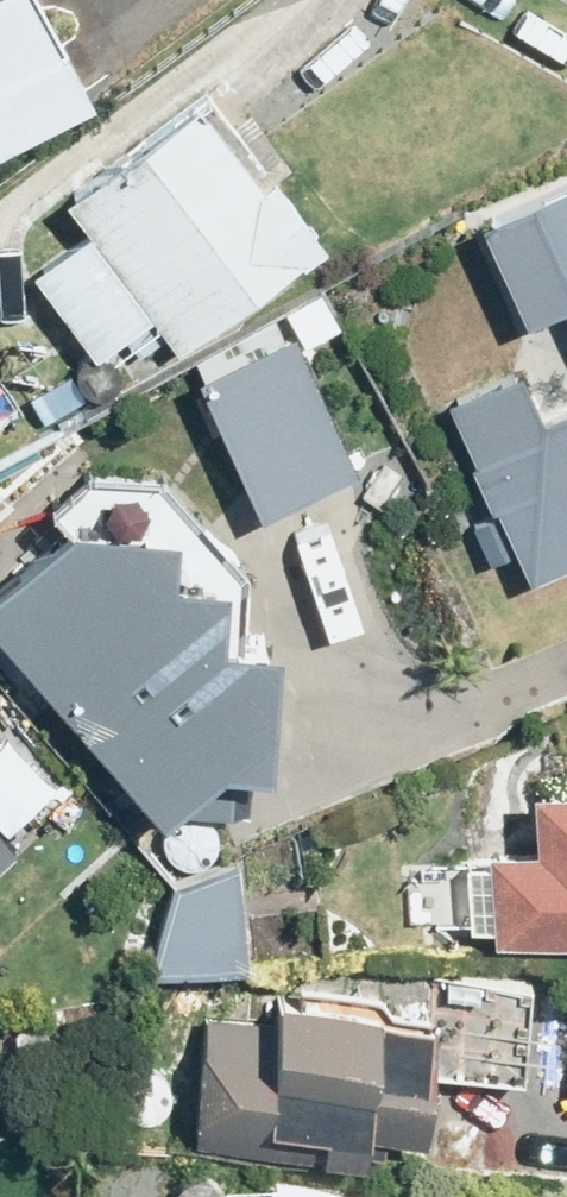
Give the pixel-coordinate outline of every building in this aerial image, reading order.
[(107,93),(79,42),(74,45),(50,0),(0,0),(0,150),(107,93)] [(97,229),(41,270),(103,356),(158,315),(186,350),(332,240),(284,176),(278,181),(214,96),(75,200),(97,229)] [(279,389),(211,416),(259,531),(370,484),(385,519),(421,506),(413,485),(524,437),(516,418),(548,406),(500,293),(439,320),(420,275),(258,343),(279,389)] [(188,368),(209,405),(245,385),(224,347),(188,368)] [(0,430),(0,444),(9,461),(55,438),(40,409),(0,430)] [(0,595),(0,618),(177,816),(239,761),(292,764),(298,641),(246,638),(250,562),(172,477),(94,472),(58,504),(78,526),(0,595)] [(35,851),(85,806),(25,738),(0,760),(0,812),(35,851)] [(500,850),(500,863),(475,866),(480,925),(504,924),(505,940),(566,936),(566,788),(543,789),(548,848),(500,850)] [(180,904),(157,974),(255,967),(247,860),(179,880),(180,904)] [(202,1142),(379,1158),(381,1131),(444,1138),(450,1066),(525,1074),(534,984),(431,976),(418,986),(397,984),(388,991),(307,984),(306,996),(292,996),(288,1019),(215,1012),(202,1142)] [(158,1194),(104,1175),(97,1196),(157,1196),(158,1194)] [(281,1175),(277,1196),(381,1196),(281,1175)]
